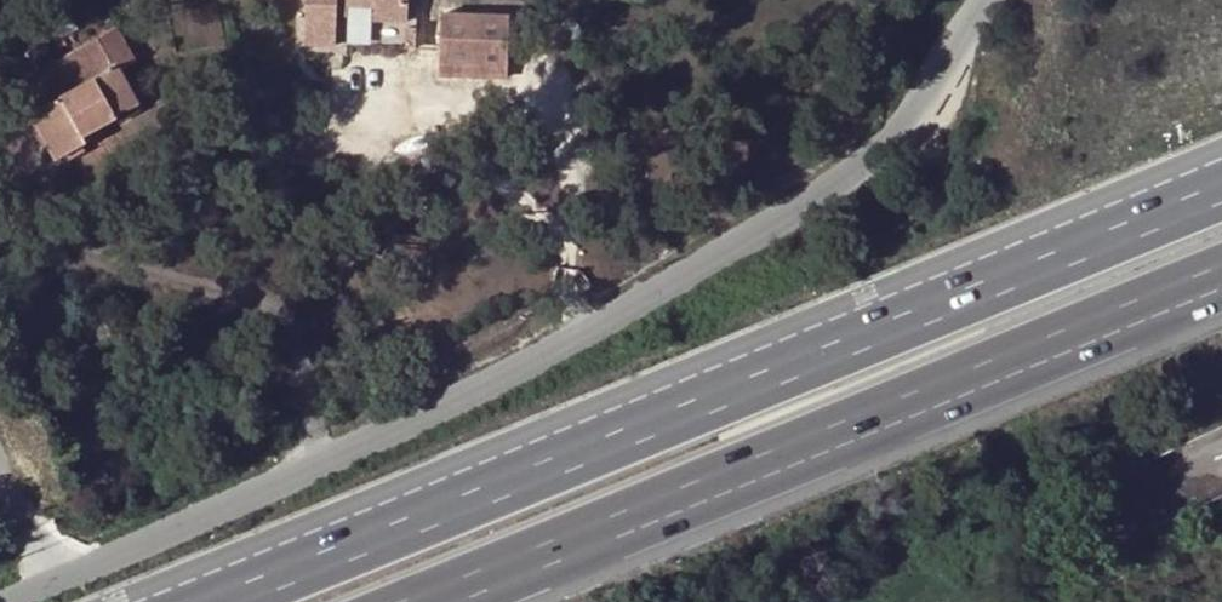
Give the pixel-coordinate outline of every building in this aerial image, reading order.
[(303,46),(333,47),(335,7),(372,9),(372,23),(405,23),(406,0),(305,0),(303,46)] [(507,17),(439,15),(438,64),(506,65),(507,17)] [(126,47),(118,32),(30,80),(44,108),(30,115),(54,162),(84,147),(79,137),(96,128),(136,106),(118,73),(106,51),(117,46),(120,51),(126,47)] [(134,64),(126,47),(120,51),(117,46),(106,51),(118,73),(134,64)] [(506,65),(438,64),(437,76),(506,78),(506,65)] [(30,80),(15,87),(30,115),(44,108),(30,80)] [(79,137),(84,147),(101,137),(96,128),(79,137)]
